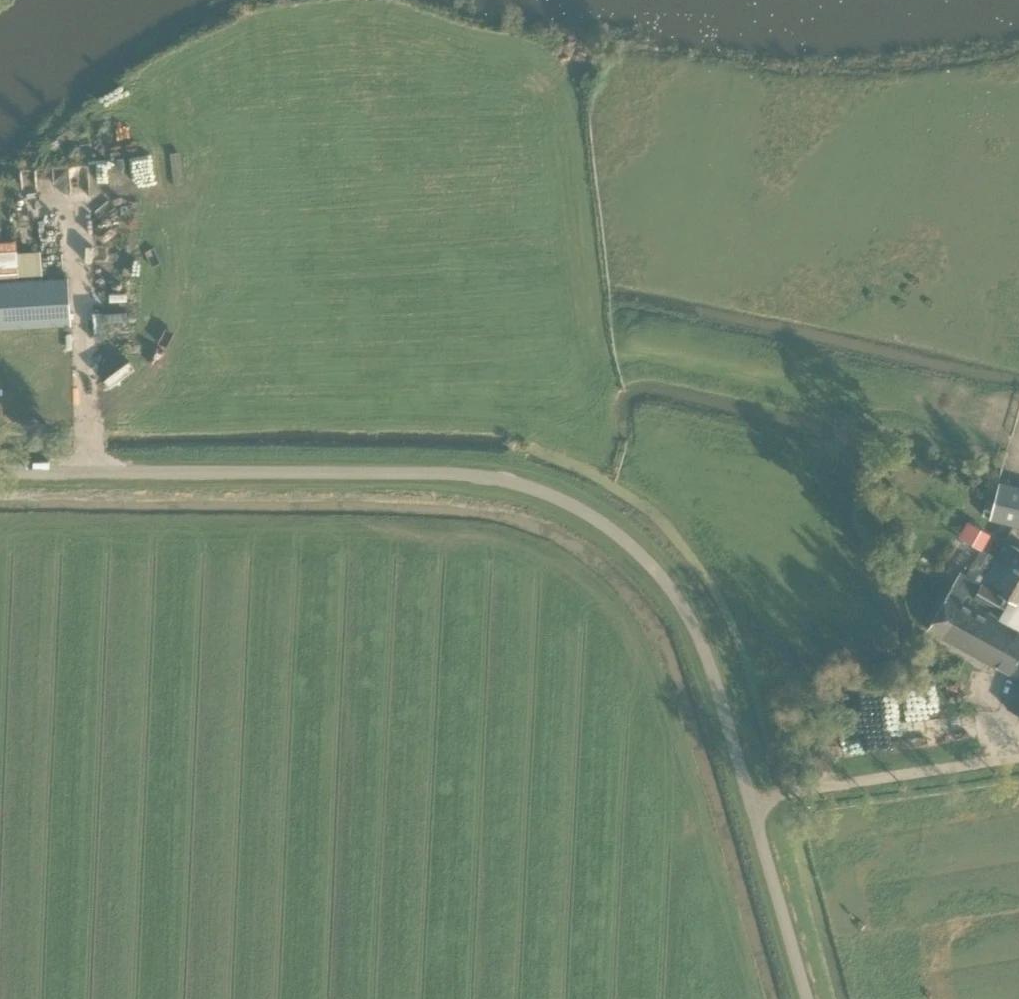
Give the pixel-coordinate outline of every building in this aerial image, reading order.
[(25,274),(49,274),(48,250),(24,250),(25,274)] [(0,282),(0,328),(71,324),(68,278),(0,282)] [(1018,527),(1018,487),(999,482),(995,501),(991,518),(990,520),(1018,527)] [(984,510),(983,516),(991,518),(995,501),(988,499),(985,510),(984,510)] [(968,521),(961,532),(984,546),(991,534),(968,521)] [(1007,543),(986,580),(1003,590),(1001,592),(981,580),(968,573),(959,569),(929,630),(959,651),(965,643),(1000,667),(1001,665),(1018,677),(1018,550),(1007,543)] [(982,549),(968,573),(981,580),(995,555),(983,548),(982,549)] [(1009,709),(1018,714),(1018,688),(1009,709)]
